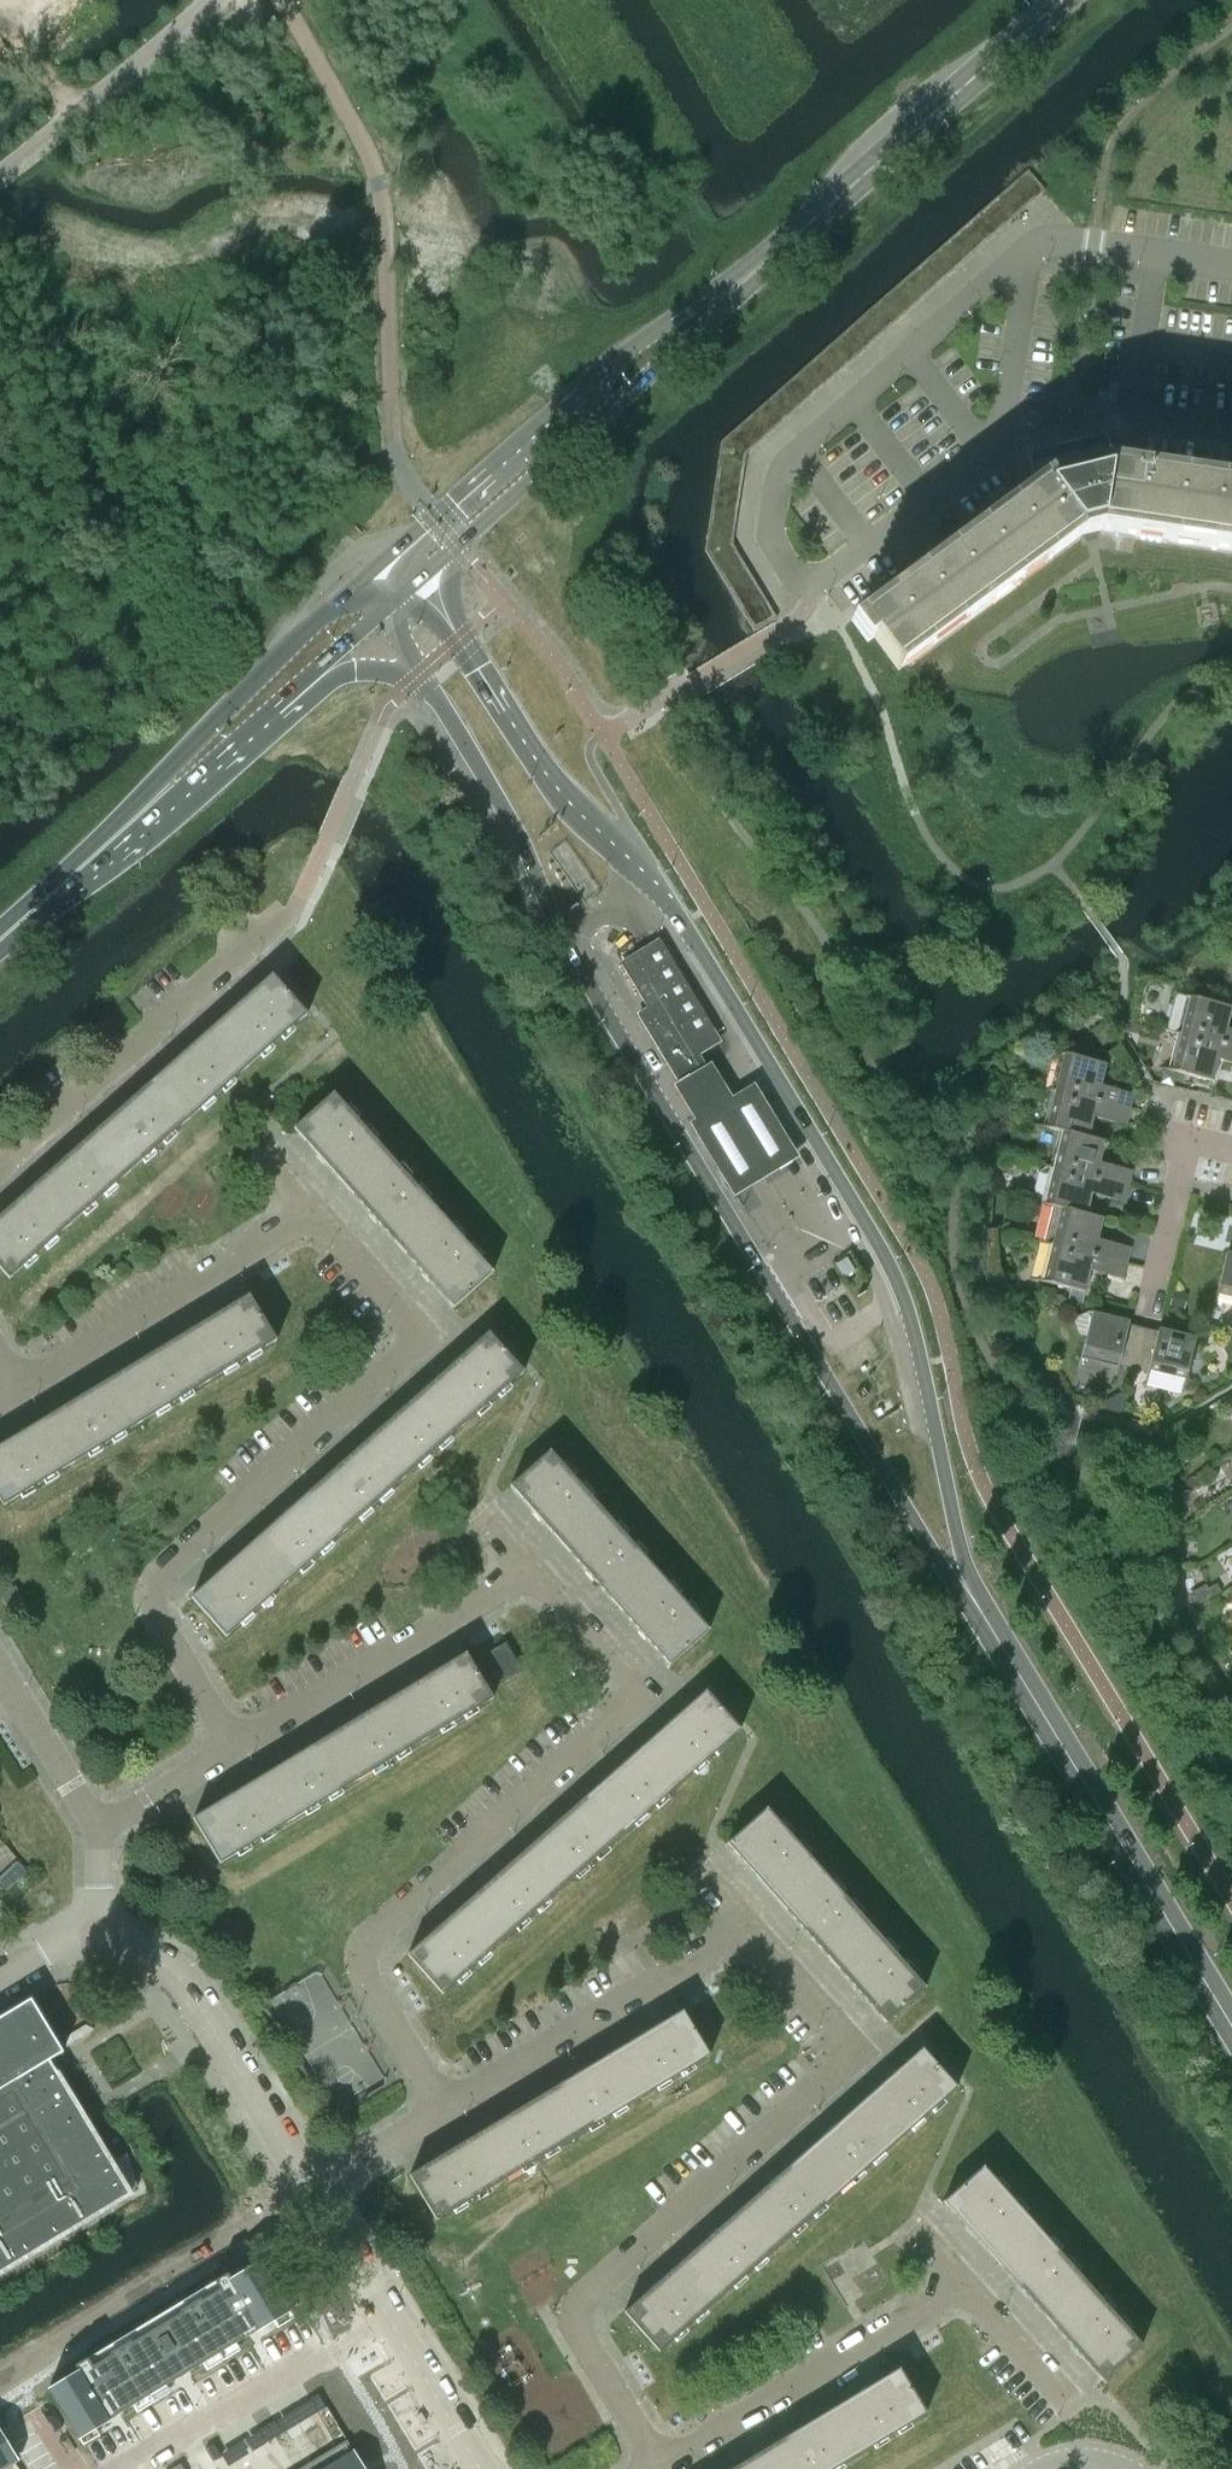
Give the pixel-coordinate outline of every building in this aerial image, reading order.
[(1027,171),(1016,180),(1034,200),(1044,191),(1027,171)] [(1024,209),(1034,200),(1016,180),(1007,189),(1024,209)] [(1014,217),(1024,209),(1007,189),(997,198),(1014,217)] [(1004,226),(1014,217),(997,198),(987,207),(1004,226)] [(994,235),(1004,226),(987,207),(977,215),(994,235)] [(984,244),(994,235),(977,215),(967,224),(984,244)] [(974,253),(984,244),(967,224),(957,233),(974,253)] [(964,261),(974,253),(957,233),(947,242),(964,261)] [(955,270),(964,261),(947,242),(937,250),(955,270)] [(945,279),(955,270),(937,250),(927,259),(945,279)] [(935,288),(945,279),(927,259),(917,268),(935,288)] [(925,297),(935,288),(917,268),(907,277),(925,297)] [(915,305),(925,297),(907,277),(897,286),(915,305)] [(905,314),(915,305),(897,286),(887,294),(905,314)] [(887,294),(877,303),(895,323),(905,314),(887,294)] [(885,332),(895,323),(877,303),(867,312),(885,332)] [(875,341),(885,332),(867,312),(858,321),(875,341)] [(865,349),(875,341),(858,321),(848,329),(865,349)] [(838,338),(855,358),(865,349),(848,329),(838,338)] [(838,338),(828,347),(845,367),(855,358),(838,338)] [(835,376),(845,367),(828,347),(818,356),(835,376)] [(825,385),(835,376),(818,356),(808,365),(825,385)] [(816,393),(825,385),(808,365),(798,373),(816,393)] [(806,402),(816,393),(798,373),(788,382),(806,402)] [(796,411),(806,402),(788,382),(778,391),(796,411)] [(786,420),(796,411),(778,391),(768,400),(786,420)] [(776,429),(786,420),(768,400),(758,409),(776,429)] [(766,437),(776,429),(758,409),(748,417),(766,437)] [(756,446),(766,437),(748,417),(738,426),(756,446)] [(746,455),(756,446),(738,426),(728,435),(746,455)] [(1108,464),(1108,459),(1112,459),(1106,433),(1067,443),(1027,453),(1033,478),(1037,477),(1040,481),(858,616),(899,670),(1081,535),(1099,531),(1100,531),(1231,551),(1231,483),(1108,464)] [(746,455),(728,435),(721,442),(719,457),(745,461),(746,455)] [(719,457),(717,470),(743,474),(745,461),(719,457)] [(743,474),(717,470),(715,483),(741,487),(743,474)] [(715,483),(713,496),(739,500),(741,487),(715,483)] [(737,513),(739,500),(713,496),(711,509),(737,513)] [(711,509),(709,522),(735,526),(737,513),(711,509)] [(709,522),(707,535),(733,539),(735,526),(709,522)] [(732,544),(733,539),(707,535),(704,550),(712,563),(735,549),(732,544)] [(742,560),(735,549),(712,563),(719,574),(742,560)] [(719,574),(726,585),(748,572),(742,560),(719,574)] [(755,583),(748,572),(726,585),(733,597),(755,583)] [(733,597),(739,608),(762,594),(755,583),(733,597)] [(769,606),(762,594),(739,608),(746,619),(769,606)] [(769,606),(746,619),(753,631),(776,618),(769,606)] [(623,965),(622,964),(621,965),(648,1011),(640,1016),(639,1015),(637,1016),(676,1079),(678,1078),(682,1085),(706,1070),(701,1064),(703,1063),(691,1043),(695,1041),(703,1036),(713,1029),(660,941),(658,942),(659,943),(651,948),(643,953),(623,965)] [(268,980),(212,1029),(247,1068),(304,1018),(307,1015),(272,975),(267,979),(268,980)] [(1166,1030),(1167,1031),(1231,1047),(1231,1030),(1226,1028),(1231,1007),(1176,994),(1175,993),(1166,1030)] [(188,1121),(247,1068),(212,1029),(153,1082),(188,1121)] [(1167,1031),(1176,1033),(1168,1069),(1158,1067),(1158,1068),(1213,1081),(1218,1060),(1231,1063),(1231,1047),(1167,1031)] [(1042,1088),(1130,1110),(1134,1094),(1101,1086),(1106,1064),(1051,1051),(1051,1052),(1060,1054),(1051,1090),(1042,1087),(1042,1088)] [(682,1085),(675,1089),(678,1094),(740,1198),(800,1159),(756,1087),(735,1101),(714,1066),(706,1070),(682,1085)] [(153,1082),(94,1134),(129,1173),(188,1121),(153,1082)] [(1033,1125),(1049,1129),(1049,1128),(1086,1137),(1091,1117),(1126,1125),(1130,1110),(1042,1088),(1051,1091),(1042,1126),(1033,1124),(1033,1125)] [(298,1133),(347,1189),(386,1154),(336,1097),(333,1094),(294,1129),(298,1134),(298,1133)] [(1049,1128),(1049,1129),(1058,1131),(1050,1167),(1040,1164),(1040,1165),(1128,1186),(1132,1171),(1099,1163),(1104,1141),(1086,1137),(1049,1128)] [(70,1226),(129,1173),(94,1134),(35,1187),(70,1226)] [(400,1248),(439,1213),(386,1154),(347,1189),(400,1248)] [(1031,1201),(1031,1202),(1047,1206),(1048,1205),(1086,1215),(1086,1214),(1091,1194),(1124,1202),(1128,1186),(1040,1165),(1046,1167),(1038,1171),(1033,1193),(1038,1202),(1031,1201)] [(35,1187),(0,1218),(0,1269),(10,1280),(13,1277),(70,1226),(35,1187)] [(1047,1206),(1038,1240),(1039,1241),(1039,1242),(1126,1263),(1130,1247),(1098,1239),(1103,1218),(1086,1214),(1086,1215),(1048,1205),(1047,1206)] [(439,1213),(400,1248),(449,1304),(453,1308),(493,1273),(490,1270),(439,1213)] [(1123,1279),(1126,1263),(1039,1242),(1048,1244),(1039,1280),(1030,1278),(1071,1289),(1085,1292),(1090,1271),(1123,1279)] [(1226,1252),(1212,1307),(1213,1307),(1216,1298),(1231,1302),(1231,1253),(1226,1252)] [(836,1264),(844,1277),(854,1271),(846,1258),(836,1264)] [(1071,1289),(1068,1300),(1082,1302),(1085,1292),(1071,1289)] [(244,1299),(181,1338),(208,1382),(273,1343),(277,1341),(249,1295),(244,1299)] [(1133,1368),(1142,1331),(1127,1327),(1129,1321),(1127,1321),(1127,1323),(1092,1314),(1092,1312),(1091,1312),(1078,1367),(1115,1376),(1118,1365),(1133,1368)] [(1156,1334),(1142,1331),(1133,1368),(1147,1372),(1144,1383),(1182,1392),(1196,1337),(1194,1337),(1194,1339),(1159,1330),(1159,1328),(1158,1328),(1156,1334)] [(484,1338),(428,1387),(463,1426),(520,1375),(520,1376),(524,1373),(488,1333),(484,1337),(484,1338)] [(140,1423),(208,1382),(181,1338),(113,1378),(140,1423)] [(72,1464),(140,1423),(113,1378),(45,1419),(72,1464)] [(404,1478),(463,1426),(428,1387),(369,1439),(404,1478)] [(72,1464),(45,1419),(0,1447),(0,1500),(4,1506),(7,1504),(72,1464)] [(345,1531),(404,1478),(369,1439),(310,1492),(345,1531)] [(514,1491),(564,1546),(603,1512),(552,1455),(552,1454),(550,1451),(510,1487),(514,1491)] [(251,1545),(286,1583),(345,1531),(310,1492),(251,1545)] [(564,1546),(616,1605),(655,1571),(603,1512),(564,1546)] [(229,1634),(286,1583),(251,1545),(196,1594),(195,1593),(191,1598),(226,1637),(229,1634)] [(706,1628),(655,1571),(616,1605),(665,1661),(669,1666),(709,1631),(706,1628)] [(1205,1585),(1190,1594),(1196,1605),(1220,1592),(1216,1584),(1207,1589),(1205,1585)] [(485,1656),(500,1681),(521,1669),(505,1644),(485,1656)] [(397,1695),(424,1740),(489,1700),(490,1701),(493,1699),(466,1653),(460,1656),(460,1657),(397,1695)] [(645,1745),(680,1784),(737,1733),(740,1731),(705,1691),(700,1695),(701,1696),(645,1745)] [(329,1736),(356,1781),(424,1740),(397,1695),(329,1736)] [(262,1777),(289,1822),(356,1781),(329,1736),(262,1777)] [(586,1797),(621,1836),(680,1784),(645,1745),(586,1797)] [(289,1822),(262,1777),(198,1815),(193,1818),(220,1864),(224,1862),(223,1861),(289,1822)] [(527,1850),(561,1889),(621,1836),(586,1797),(527,1850)] [(731,1848),(780,1904),(819,1869),(769,1812),(766,1809),(726,1844),(731,1849),(731,1848)] [(468,1902),(502,1941),(561,1889),(527,1850),(468,1902)] [(832,1963),(871,1928),(819,1869),(780,1904),(832,1963)] [(0,1878),(0,1883),(6,1890),(14,1883),(5,1873),(0,1878)] [(502,1941),(468,1902),(412,1951),(407,1955),(442,1995),(445,1992),(445,1991),(502,1941)] [(871,1928),(832,1963),(882,2019),(881,2019),(885,2024),(925,1988),(922,1985),(922,1986),(871,1928)] [(131,2194),(129,2192),(131,2191),(138,2186),(127,2153),(116,2159),(113,2161),(111,2162),(96,2136),(87,2122),(86,2120),(81,2112),(79,2109),(57,2072),(52,2064),(50,2061),(63,2052),(61,2048),(42,2017),(33,2002),(32,2002),(31,1999),(0,2018),(0,2273),(131,2194)] [(677,2014),(614,2052),(641,2097),(706,2058),(710,2056),(682,2011),(677,2014)] [(917,2053),(862,2102),(896,2141),(953,2090),(954,2091),(957,2088),(921,2048),(917,2052),(917,2053)] [(573,2138),(641,2097),(614,2052),(546,2093),(573,2138)] [(505,2179),(573,2138),(546,2093),(478,2134),(505,2179)] [(837,2193),(896,2141),(862,2102),(803,2154),(837,2193)] [(440,2218),(505,2179),(478,2134),(415,2173),(414,2172),(409,2175),(436,2221),(440,2219),(440,2218)] [(803,2154),(743,2207),(778,2246),(837,2193),(803,2154)] [(996,2262),(1035,2227),(985,2170),(982,2167),(943,2202),(947,2207),(947,2206),(996,2262)] [(719,2298),(778,2246),(743,2207),(684,2259),(719,2298)] [(1049,2321),(1088,2286),(1035,2227),(996,2262),(1049,2321)] [(719,2298),(684,2259),(629,2309),(629,2308),(624,2312),(659,2352),(662,2349),(719,2298)] [(67,2383),(50,2393),(78,2439),(290,2311),(262,2264),(245,2275),(244,2272),(231,2280),(228,2276),(227,2274),(215,2282),(215,2283),(88,2360),(88,2359),(75,2366),(76,2368),(79,2372),(65,2380),(67,2383)] [(1139,2343),(1088,2286),(1049,2321),(1098,2376),(1102,2381),(1142,2346),(1139,2343)] [(893,2372),(830,2410),(857,2455),(922,2415),(922,2416),(926,2414),(899,2368),(893,2371),(893,2372)] [(318,2394),(309,2399),(317,2412),(326,2407),(318,2394)] [(830,2410),(762,2451),(773,2468),(833,2468),(857,2455),(830,2410)] [(275,2420),(267,2425),(274,2436),(275,2437),(283,2433),(275,2420)] [(267,2425),(259,2430),(266,2442),(275,2437),(274,2436),(267,2425)] [(15,2463),(0,2438),(0,2468),(5,2468),(15,2463)] [(319,2457),(326,2468),(359,2468),(358,2468),(362,2466),(346,2440),(319,2457)] [(214,2444),(205,2449),(213,2462),(221,2457),(214,2444)] [(732,2468),(773,2468),(762,2451),(732,2468)] [(299,2468),(326,2468),(319,2457),(299,2468)]
